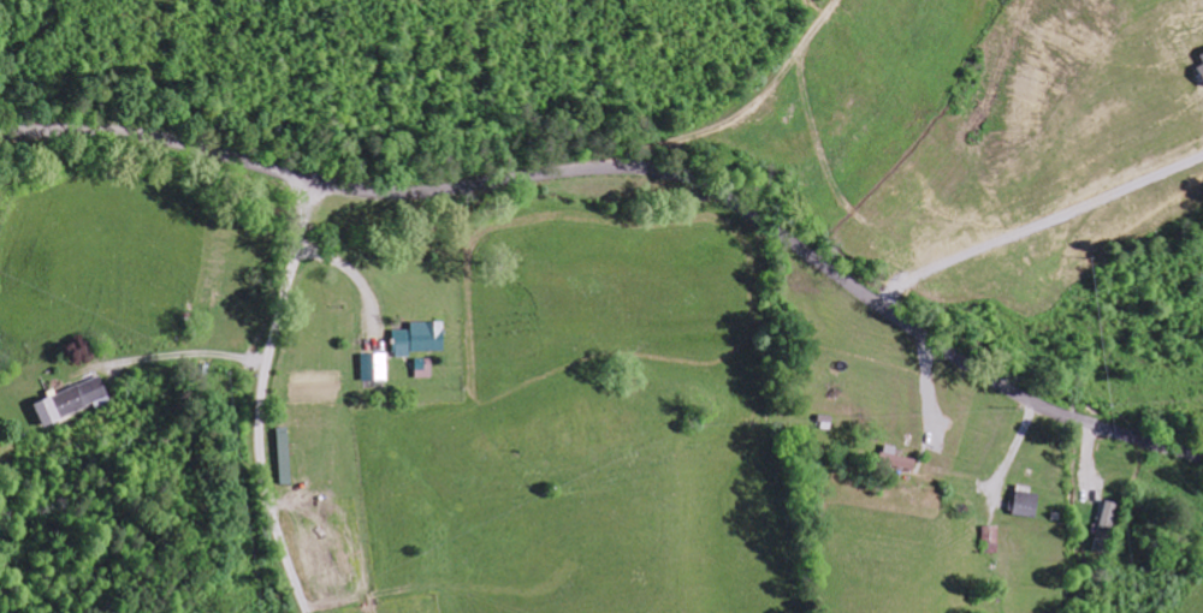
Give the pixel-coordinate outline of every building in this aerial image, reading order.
[(446,323),(412,323),(413,330),(394,330),(395,354),(447,353),(446,323)] [(363,355),(364,382),(390,381),(389,354),(363,355)] [(45,426),(111,398),(102,376),(35,405),(45,426)] [(1041,495),(1032,494),(1033,487),(1018,486),(1015,514),(1039,517),(1041,495)]
